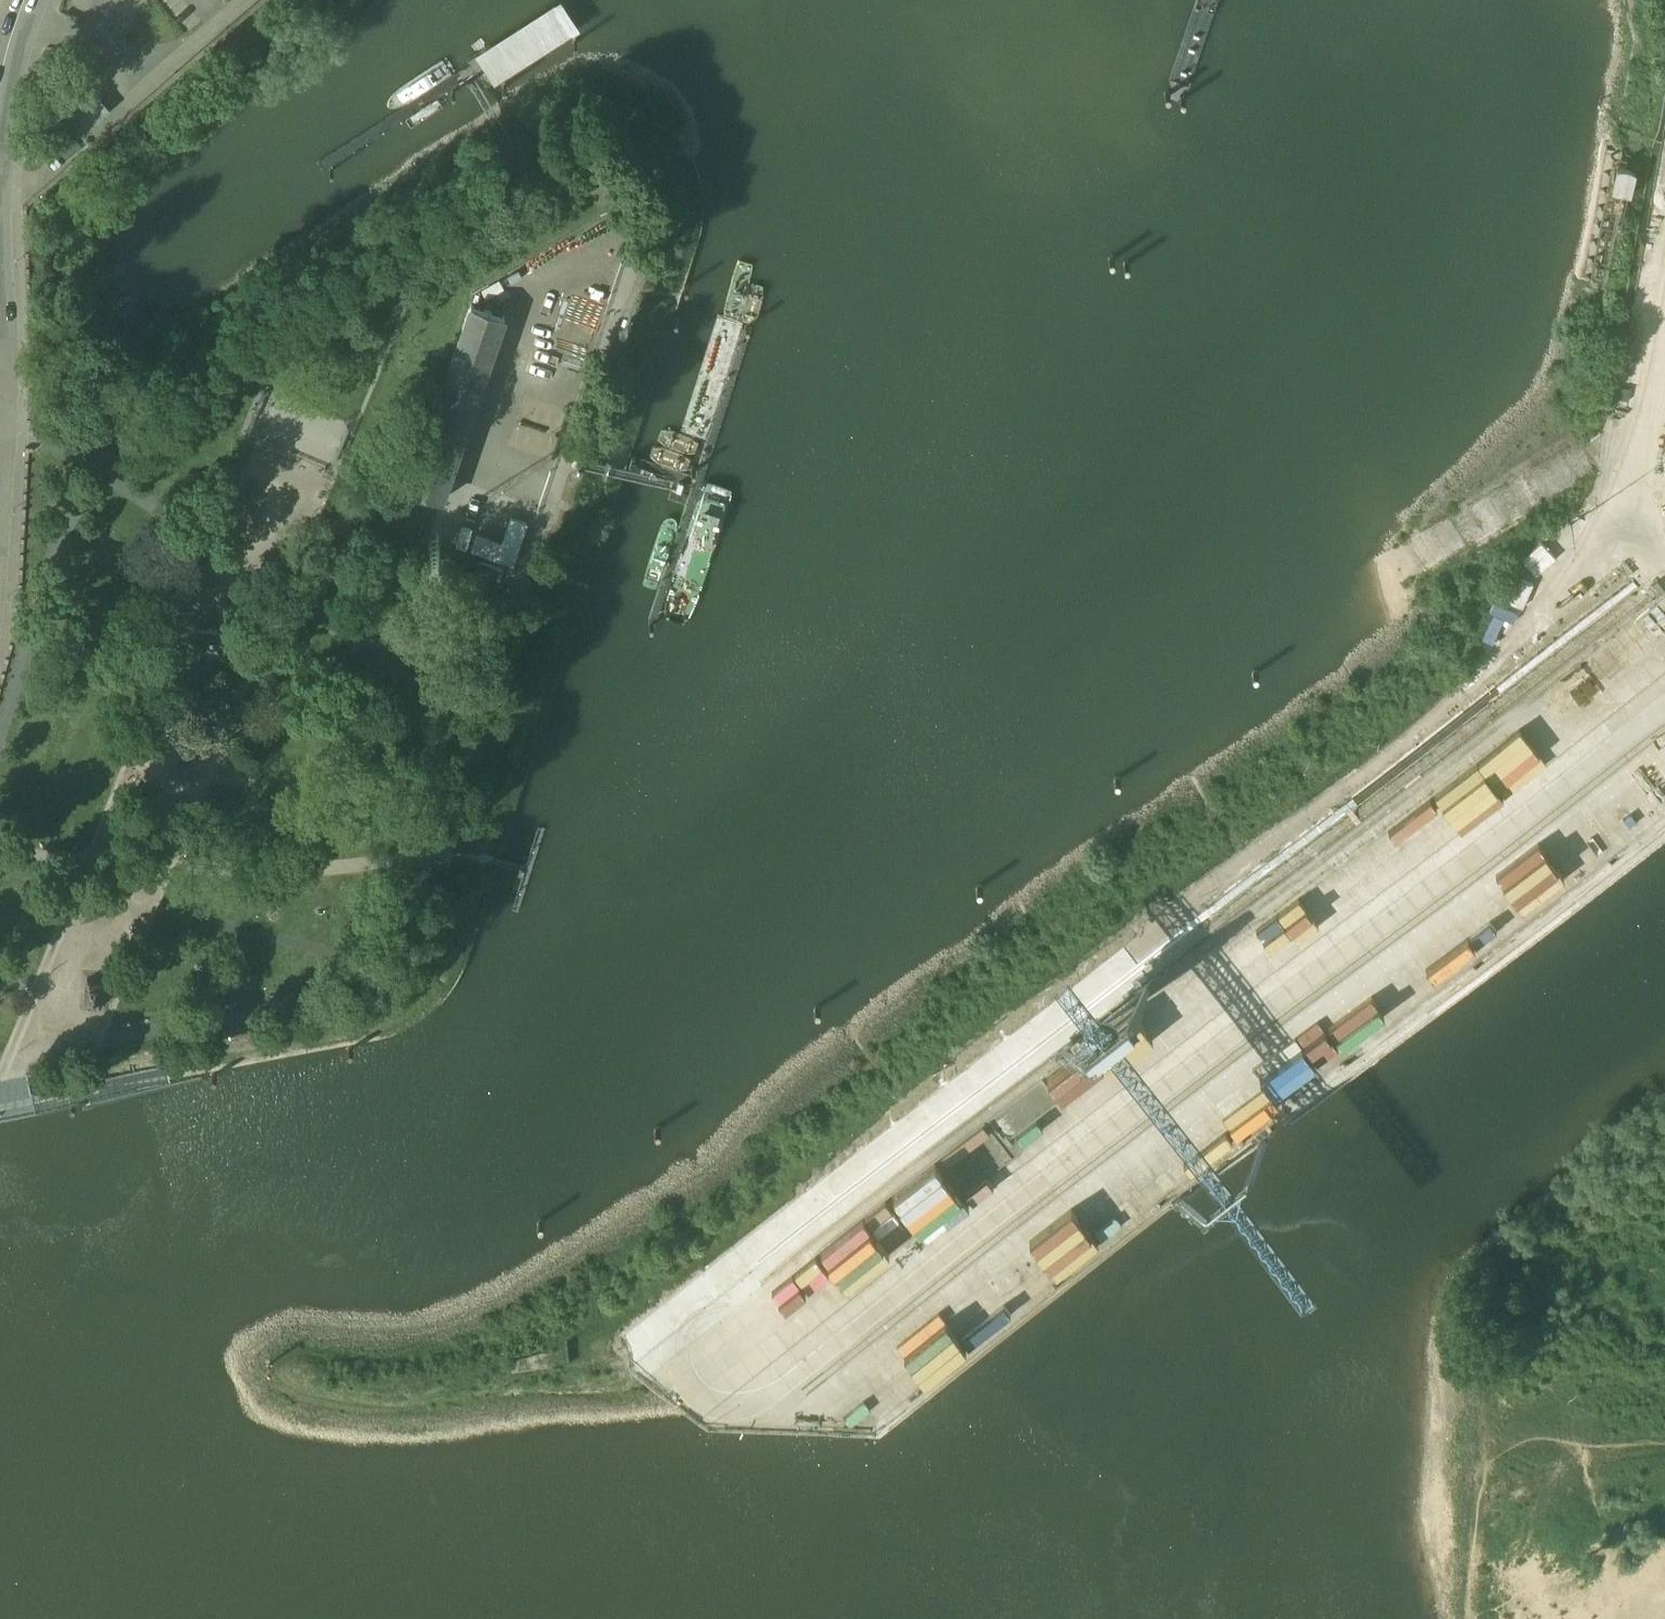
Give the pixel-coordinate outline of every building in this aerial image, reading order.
[(472,301),(440,396),(473,408),(506,312),(472,301)] [(429,492),(443,497),(467,424),(434,413),(410,486),(429,492)] [(505,565),(480,557),(472,582),(484,586),(488,573),(501,577),(505,565)] [(1600,634),(1623,665),(1664,633),(1664,586),(1600,634)] [(1589,646),(1498,705),(1531,755),(1627,692),(1624,686),(1634,679),(1627,668),(1611,679),(1589,646)] [(1307,863),(1157,965),(1191,1015),(1195,1012),(1204,1025),(1247,995),(1236,979),(1288,944),(1296,956),(1357,914),(1320,858),(1309,866),(1307,863)] [(1266,967),(1242,979),(1248,992),(1272,980),(1266,967)] [(981,1201),(1052,1153),(1031,1123),(1006,1139),(1011,1146),(1002,1152),(980,1120),(958,1134),(973,1157),(933,1184),(915,1157),(866,1190),(894,1231),(872,1246),(888,1271),(948,1231),(945,1227),(969,1211),(963,1203),(976,1194),(981,1201)] [(734,1291),(689,1323),(704,1344),(749,1313),(734,1291)]
